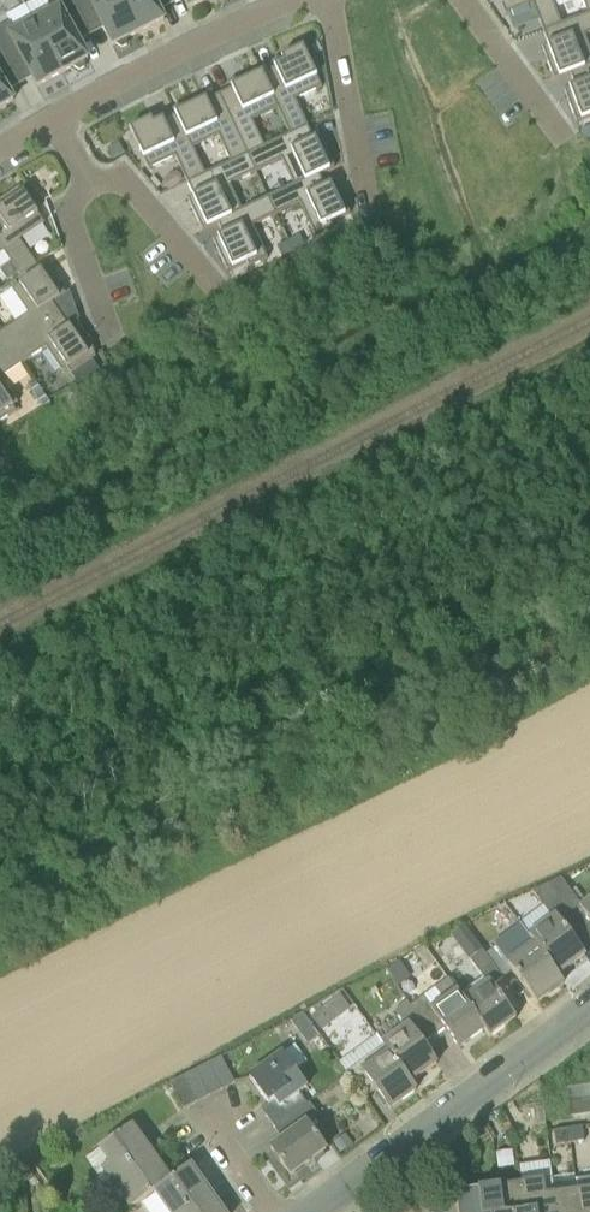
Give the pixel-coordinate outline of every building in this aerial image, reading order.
[(35,23),(63,73),(73,67),(80,71),(85,68),(85,61),(88,59),(74,34),(87,27),(73,0),(54,0),(48,3),(53,13),(35,23)] [(87,27),(100,20),(113,46),(116,45),(122,49),(128,46),(128,39),(138,33),(121,0),(73,0),(87,27)] [(138,33),(164,21),(155,3),(161,0),(121,0),(138,33)] [(189,9),(208,0),(185,0),(189,9)] [(505,15),(533,5),(543,31),(561,24),(552,0),(499,0),(505,15)] [(588,14),(561,24),(543,31),(548,45),(542,48),(554,80),(570,74),(570,73),(589,65),(589,50),(585,36),(589,34),(589,13),(588,14)] [(0,29),(0,49),(16,77),(28,69),(38,87),(63,73),(35,23),(16,33),(11,22),(0,29)] [(275,68),(261,75),(277,108),(290,134),(307,126),(294,100),(321,88),(302,48),(272,62),(275,68)] [(14,101),(3,84),(16,77),(0,49),(0,109),(14,101)] [(570,73),(575,86),(564,90),(576,122),(589,117),(589,65),(570,73)] [(231,89),(218,95),(247,155),(264,147),(251,121),(277,108),(261,75),(258,68),(228,82),(231,89)] [(247,155),(218,95),(206,101),(203,94),(173,109),(176,115),(191,149),(218,136),(230,163),(247,155)] [(129,129),(148,169),(174,157),(187,183),(204,175),(191,149),(176,115),(162,121),(159,115),(129,129)] [(278,159),(292,187),(318,175),(333,167),(320,137),(313,139),(307,126),(290,134),(264,147),(247,155),(254,169),(278,159)] [(581,130),(584,139),(589,137),(589,126),(581,130)] [(120,143),(109,149),(115,160),(126,153),(120,143)] [(217,223),(243,211),(228,181),(254,169),(247,155),(230,163),(204,175),(187,183),(193,196),(187,199),(202,230),(217,223)] [(325,187),(318,175),(292,187),(287,190),(279,194),(269,199),(277,216),(300,205),(315,236),(334,228),(331,222),(350,213),(335,182),(325,187)] [(287,190),(283,182),(275,186),(279,194),(287,190)] [(3,251),(20,276),(37,265),(20,240),(44,224),(23,193),(20,189),(21,189),(19,187),(0,200),(0,245),(4,251),(3,251)] [(243,211),(217,223),(223,235),(213,240),(227,271),(246,262),(249,268),(267,259),(253,227),(277,216),(269,199),(243,211)] [(301,235),(290,240),(295,251),(306,246),(301,235)] [(295,251),(290,240),(278,246),(283,256),(295,251)] [(2,271),(8,280),(17,274),(11,265),(2,271)] [(12,347),(60,315),(52,303),(65,294),(64,292),(63,292),(61,288),(46,266),(44,267),(40,270),(40,269),(11,289),(28,314),(2,331),(12,347)] [(12,347),(23,363),(45,347),(62,372),(67,368),(69,371),(69,372),(70,373),(95,357),(88,337),(84,339),(77,321),(68,327),(60,315),(12,347)] [(12,347),(2,331),(0,333),(0,355),(12,347)] [(0,355),(0,421),(15,411),(14,409),(12,406),(17,402),(0,378),(23,363),(12,347),(0,355)] [(44,408),(50,403),(43,393),(35,382),(29,386),(37,397),(44,408)] [(580,909),(581,906),(562,878),(546,885),(570,916),(580,909)] [(533,943),(558,976),(585,956),(561,923),(570,916),(546,885),(533,891),(553,917),(528,935),(534,943),(533,943)] [(580,909),(589,922),(589,900),(581,906),(580,909)] [(483,952),(503,979),(513,972),(536,1003),(564,984),(558,976),(533,943),(508,962),(497,947),(486,955),(484,951),(483,952)] [(492,986),(503,979),(483,952),(471,960),(487,982),(492,986)] [(401,961),(387,969),(398,987),(412,979),(401,961)] [(412,1006),(416,1011),(434,1036),(445,1029),(459,1049),(484,1031),(462,1000),(463,999),(449,979),(435,989),(444,1000),(432,1008),(424,998),(412,1006)] [(462,1000),(484,1031),(490,1038),(516,1019),(492,986),(487,982),(463,999),(462,1000)] [(405,1027),(380,1044),(383,1047),(384,1046),(387,1051),(411,1084),(437,1065),(422,1045),(434,1036),(416,1011),(412,1006),(411,1006),(408,1002),(395,1011),(405,1027)] [(331,1024),(322,1011),(313,1018),(322,1031),(331,1024)] [(291,1023),(298,1032),(311,1023),(303,1013),(291,1023)] [(384,1046),(383,1047),(346,1073),(365,1099),(376,1091),(390,1110),(416,1091),(411,1084),(387,1051),(384,1046)] [(275,1129),(310,1103),(308,1104),(301,1093),(308,1088),(284,1054),(250,1078),(269,1104),(275,1100),(279,1107),(266,1116),(275,1129)] [(209,1064),(222,1090),(235,1083),(222,1057),(209,1064)] [(210,1096),(222,1090),(209,1064),(195,1071),(210,1096)] [(196,1103),(210,1096),(195,1071),(182,1077),(196,1103)] [(184,1109),(196,1103),(182,1077),(171,1084),(184,1109)] [(589,1099),(589,1085),(567,1088),(569,1102),(589,1099)] [(569,1102),(571,1116),(589,1113),(589,1099),(569,1102)] [(310,1103),(275,1129),(283,1140),(271,1149),(291,1176),(326,1151),(318,1140),(330,1131),(310,1103)] [(544,1121),(543,1108),(535,1108),(535,1121),(544,1121)] [(487,1130),(481,1122),(471,1129),(477,1137),(487,1130)] [(111,1182),(151,1154),(132,1127),(99,1150),(109,1164),(101,1169),(111,1182)] [(568,1129),(570,1144),(584,1142),(582,1127),(568,1129)] [(556,1146),(570,1144),(568,1129),(554,1131),(556,1146)] [(341,1154),(353,1144),(346,1134),(333,1144),(341,1154)] [(153,1193),(170,1181),(151,1154),(111,1182),(130,1208),(152,1192),(153,1193)] [(209,1194),(190,1166),(170,1181),(153,1193),(167,1211),(184,1211),(209,1194)] [(34,1187),(33,1176),(25,1177),(27,1188),(34,1187)] [(556,1194),(546,1195),(544,1180),(522,1183),(526,1211),(558,1211),(556,1194)] [(522,1183),(499,1186),(503,1211),(526,1211),(522,1183)] [(499,1186),(478,1189),(481,1211),(503,1211),(499,1186)] [(478,1189),(456,1193),(458,1211),(481,1211),(478,1189)] [(577,1191),(580,1211),(589,1211),(589,1189),(577,1191)] [(577,1191),(556,1194),(558,1211),(580,1211),(577,1191)] [(209,1194),(184,1211),(222,1211),(209,1194)]
